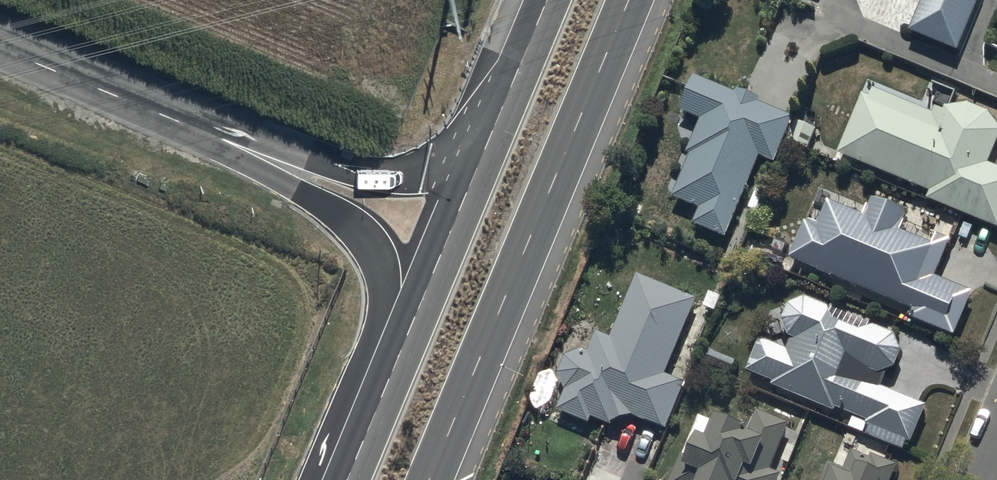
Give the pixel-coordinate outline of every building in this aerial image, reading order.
[(909,26),(957,47),(979,0),(922,0),(909,26)] [(698,117),(672,191),(697,204),(695,221),(730,236),(763,160),(776,158),(798,112),(696,66),(677,107),(698,117)] [(841,151),(930,190),(929,196),(996,224),(996,167),(989,163),(996,140),(996,124),(989,108),(969,99),(947,105),(935,107),(870,84),(841,151)] [(807,217),(792,255),(910,304),(909,315),(957,333),(974,289),(939,273),(953,240),(938,232),(933,241),(902,227),(909,210),(873,196),(866,213),(831,197),(819,223),(807,217)] [(630,415),(666,429),(688,380),(669,372),(697,298),(637,272),(612,334),(599,330),(593,349),(587,347),(566,353),(560,369),(566,388),(560,410),(591,422),(594,416),(614,425),(630,415)] [(867,432),(902,447),(907,435),(912,437),(926,403),(880,385),(886,367),(895,365),(902,350),(899,333),(876,325),(864,326),(834,319),(828,306),(808,295),(792,301),(784,315),(790,332),(789,346),(762,336),(747,368),(773,378),(771,383),(835,408),(838,405),(870,422),(867,432)] [(667,479),(777,479),(780,471),(772,467),(789,422),(759,410),(748,428),(718,415),(711,431),(700,428),(689,454),(681,450),(667,479)] [(899,463),(874,451),(873,456),(852,447),(844,464),(829,460),(822,479),(892,479),(899,463)]
